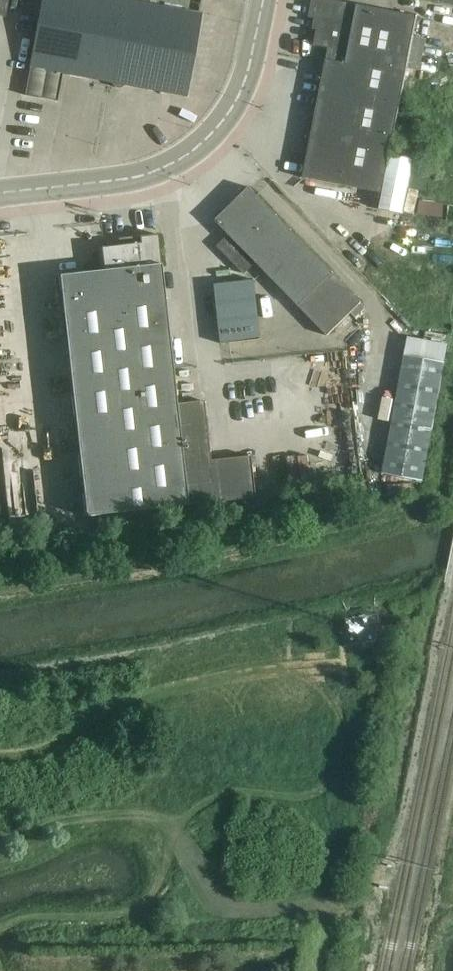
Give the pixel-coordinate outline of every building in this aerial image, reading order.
[(202,15),(122,0),(42,0),(29,68),(186,97),(202,15)] [(418,18),(328,0),(313,0),(310,18),(323,21),(322,28),(318,27),(314,47),(334,51),(332,62),(327,61),(304,179),(383,195),(408,68),(420,70),(426,39),(414,37),(418,18)] [(409,153),(398,208),(422,212),(432,157),(409,153)] [(328,336),(362,303),(250,188),(216,221),(328,336)] [(175,401),(161,266),(157,235),(118,240),(119,247),(97,249),(99,273),(59,277),(86,517),(256,498),(251,455),(211,460),(204,398),(175,401)] [(220,315),(259,312),(257,283),(218,286),(220,315)] [(259,312),(220,315),(222,344),(261,341),(259,312)] [(423,481),(445,362),(405,355),(383,474),(423,481)]
